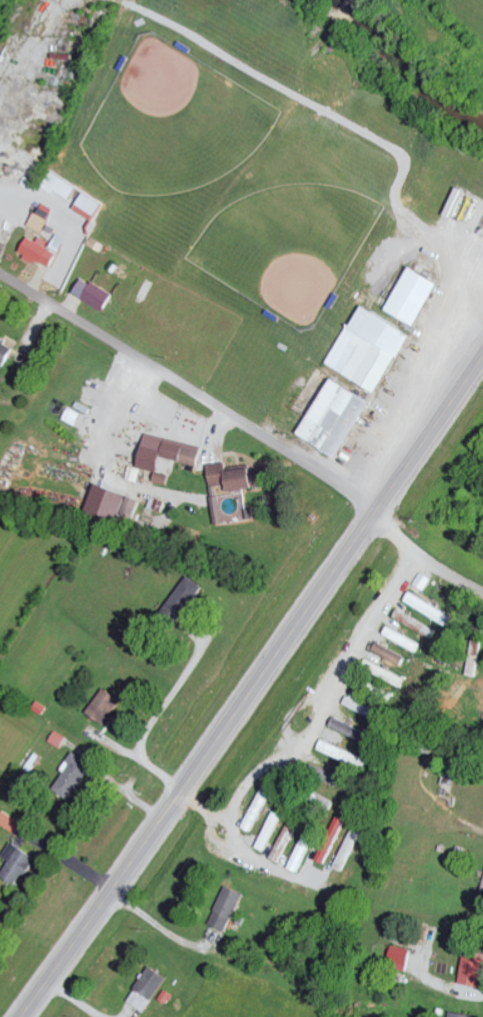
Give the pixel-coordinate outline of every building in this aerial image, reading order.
[(94,220),(104,203),(86,192),(75,208),(94,220)] [(43,231),(53,210),(41,204),(31,226),(43,231)] [(50,241),(41,236),(39,241),(29,236),(20,253),(36,262),(37,260),(51,267),(58,253),(47,247),(50,241)] [(391,310),(420,325),(444,281),(415,265),(391,310)] [(412,271),(404,267),(391,288),(399,292),(412,271)] [(105,311),(115,295),(84,277),(75,294),(105,311)] [(380,392),(413,331),(362,303),(329,364),(380,392)] [(0,337),(0,364),(6,367),(17,346),(0,337)] [(302,434),(341,457),(374,400),(335,377),(302,434)] [(203,443),(146,435),(141,468),(161,471),(163,459),(200,464),(203,443)] [(155,480),(168,485),(171,475),(158,471),(155,480)] [(119,522),(122,513),(136,517),(142,498),(98,484),(89,513),(119,522)] [(166,612),(184,622),(204,585),(186,575),(166,612)] [(406,601),(450,626),(455,616),(412,591),(406,601)] [(385,636),(420,651),(424,641),(389,627),(385,636)] [(405,664),(409,655),(379,643),(375,652),(405,664)] [(89,713),(108,724),(122,699),(104,688),(89,713)] [(347,705),(374,718),(379,708),(364,702),(367,696),(354,690),(347,705)] [(331,727),(369,742),(373,732),(334,718),(331,727)] [(50,742),(62,748),(67,736),(55,731),(50,742)] [(370,759),(325,739),(321,749),(366,769),(370,759)] [(66,772),(58,785),(74,796),(95,765),(75,751),(62,770),(66,772)] [(245,828),(255,832),(273,789),(264,785),(245,828)] [(23,822),(3,811),(0,815),(0,825),(16,834),(23,822)] [(283,815),(274,811),(259,847),(268,851),(283,815)] [(269,857),(279,863),(299,825),(289,820),(269,857)] [(291,868),(300,872),(314,839),(304,835),(291,868)] [(2,876),(20,885),(36,855),(11,842),(3,856),(10,860),(2,876)] [(316,859),(326,864),(333,848),(324,844),(316,859)] [(229,932),(245,893),(227,886),(211,924),(229,932)] [(408,971),(414,950),(395,944),(389,966),(408,971)] [(468,952),(461,983),(482,988),(482,984),(482,956),(468,952)] [(167,976),(150,966),(129,1002),(147,1013),(167,976)]
